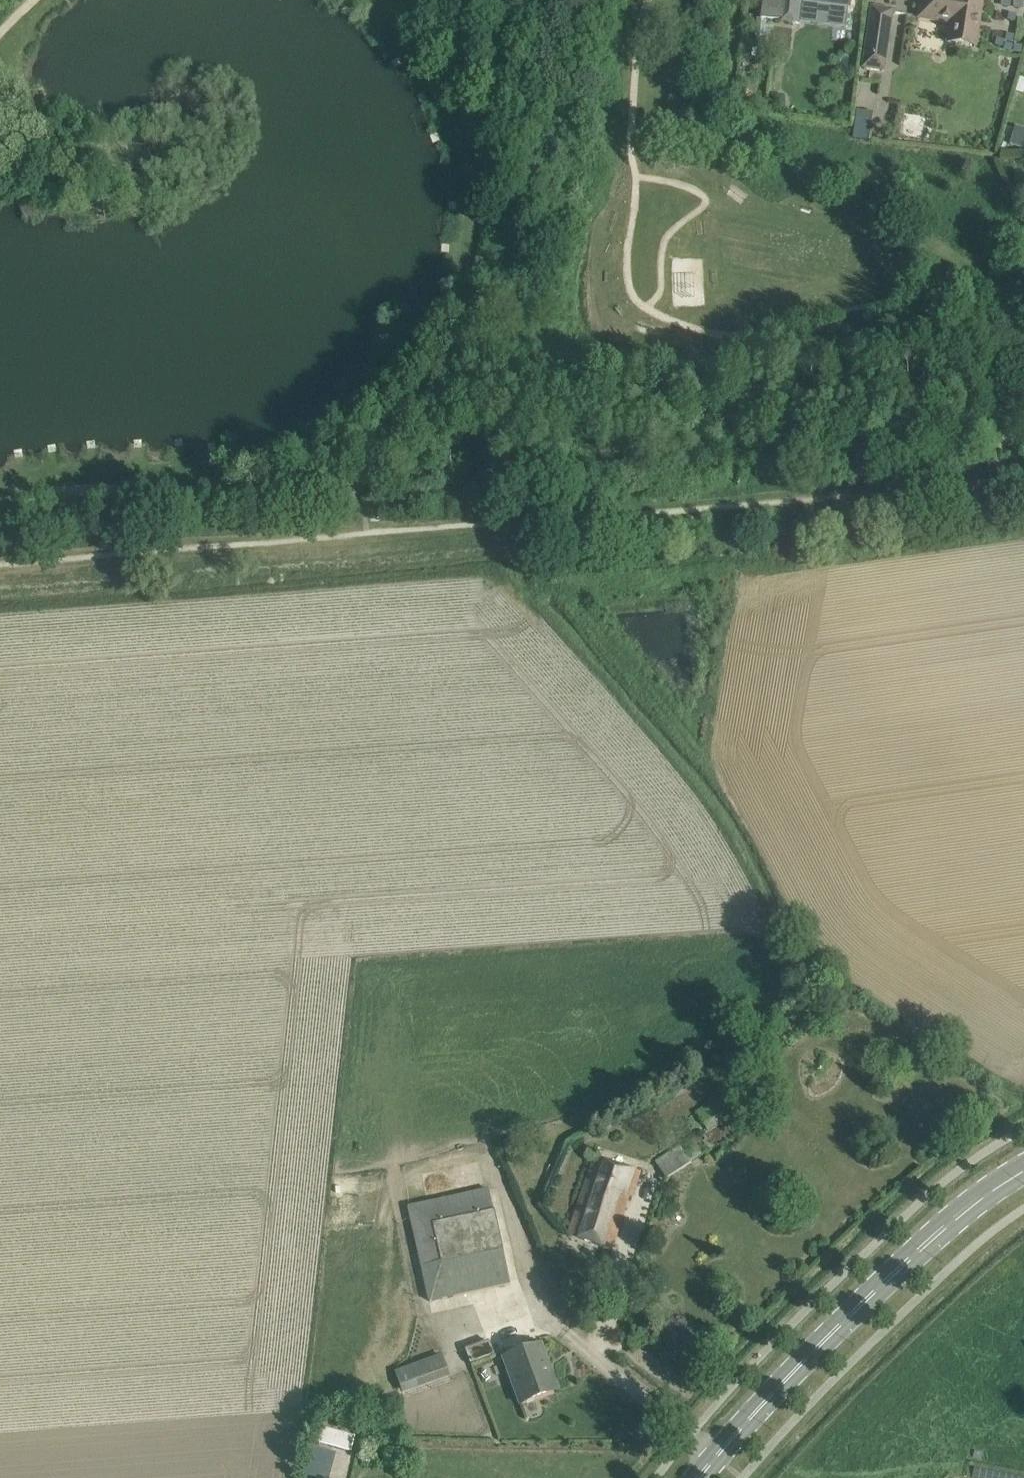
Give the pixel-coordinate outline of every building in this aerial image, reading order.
[(761,19),(766,20),(775,21),(800,24),(802,3),(849,9),(850,0),(764,0),(762,14),(761,19)] [(980,17),(982,0),(921,0),(920,10),(919,18),(951,23),(948,43),(976,47),(980,17)] [(872,8),(863,68),(883,71),(892,11),(872,8)] [(854,31),(846,23),(837,26),(835,36),(843,42),(852,39),(854,31)] [(854,137),(872,139),(875,113),(857,111),(854,137)] [(1015,126),(1010,145),(1023,149),(1023,129),(1015,126)] [(666,1179),(709,1151),(699,1137),(682,1148),(681,1145),(656,1162),(666,1179)] [(641,1173),(622,1167),(595,1157),(568,1234),(612,1250),(629,1197),(632,1198),(641,1173)] [(510,1284),(506,1264),(494,1211),(493,1211),(488,1190),(409,1207),(430,1302),(510,1284)] [(471,1363),(493,1355),(488,1341),(466,1349),(471,1363)] [(554,1393),(547,1374),(544,1365),(548,1364),(541,1345),(503,1358),(520,1405),(554,1393)] [(442,1354),(394,1372),(403,1395),(451,1377),(442,1354)]
